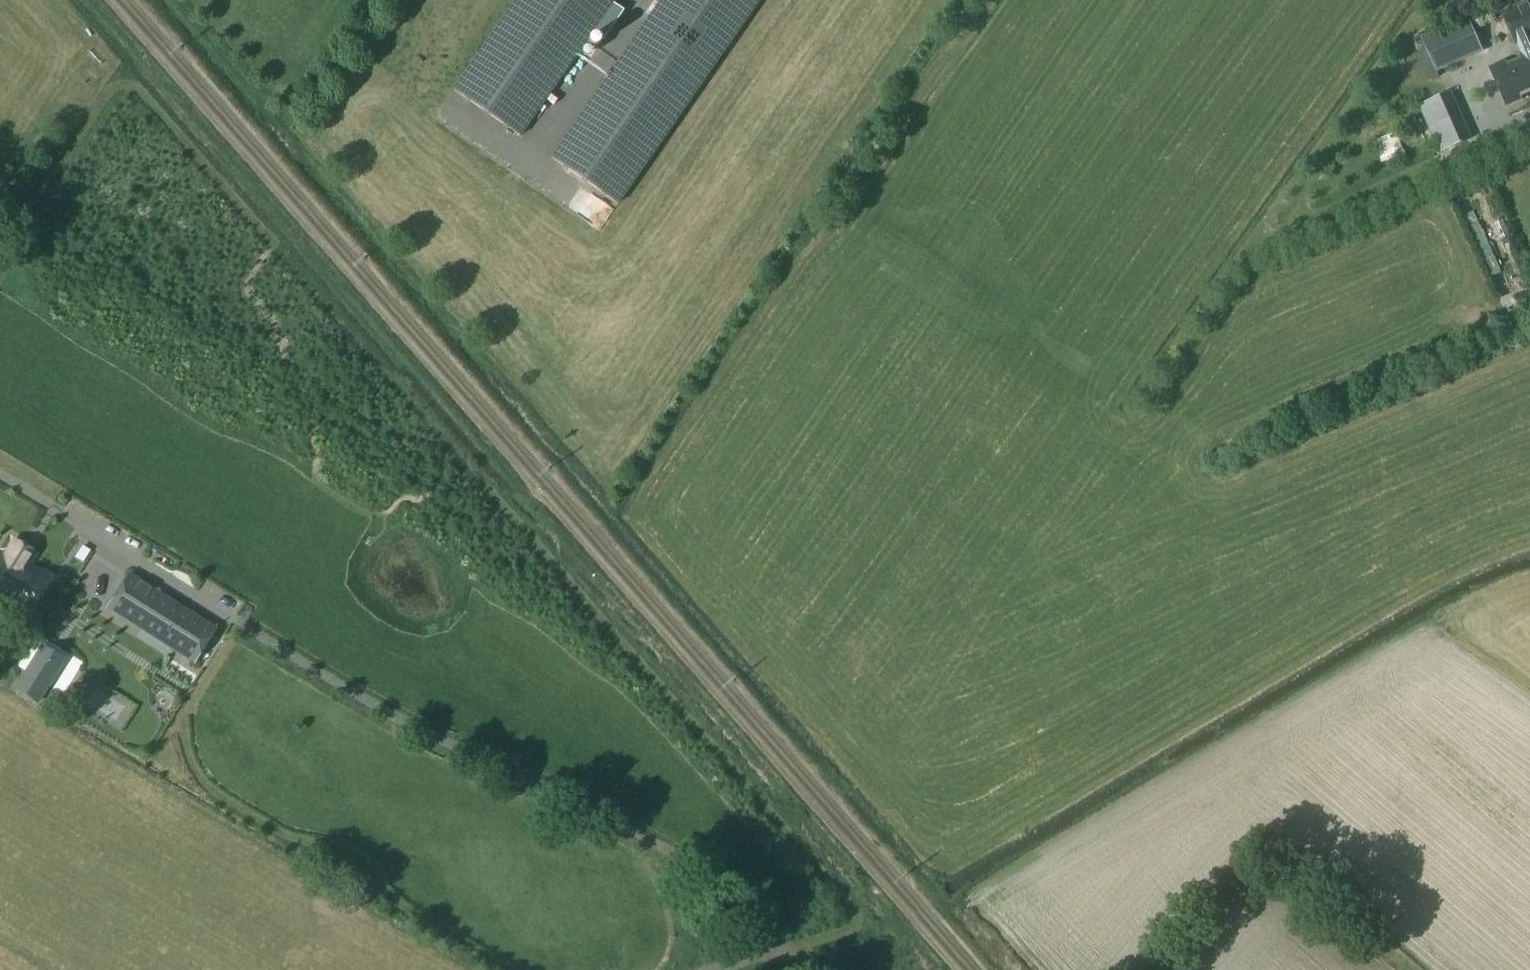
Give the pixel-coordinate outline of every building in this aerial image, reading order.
[(614,0),(515,0),(452,90),(519,137),(614,0)] [(759,0),(660,0),(550,158),(617,205),(759,0)] [(1490,69),(1507,107),(1524,100),(1523,98),(1529,94),(1529,4),(1504,15),(1517,44),(1519,43),(1524,54),(1520,56),(1521,58),(1508,64),(1507,62),(1490,69)] [(1468,19),(1423,39),(1438,72),(1483,52),(1468,19)] [(1451,93),(1422,107),(1442,153),(1471,140),(1451,93)] [(0,556),(0,597),(29,615),(49,583),(2,553),(0,556)] [(214,631),(127,576),(106,609),(140,630),(170,649),(193,664),(214,631)] [(62,662),(40,648),(15,689),(37,703),(62,662)]
